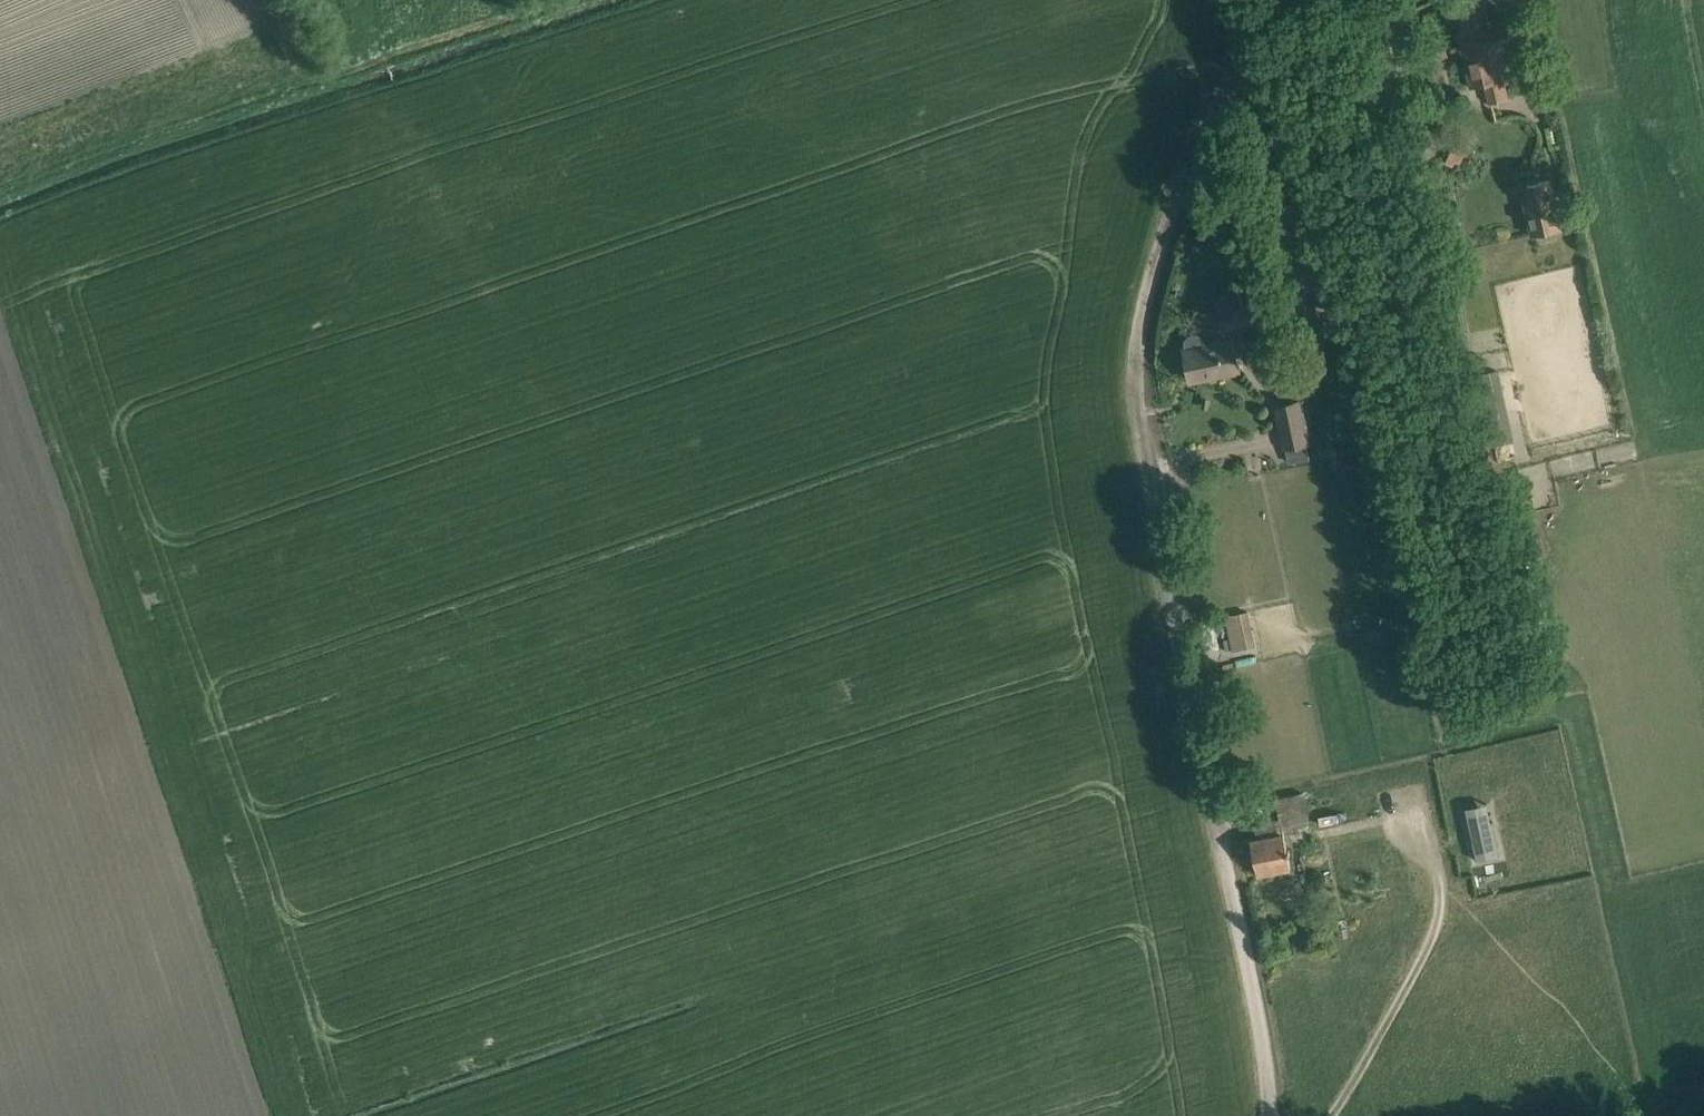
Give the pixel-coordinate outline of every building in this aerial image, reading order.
[(1465,37),(1458,38),(1469,87),(1484,83),(1488,100),(1505,96),(1496,53),(1513,49),(1505,17),(1491,21),(1491,19),(1488,20),(1484,2),(1458,8),(1465,37)] [(1457,142),(1446,163),(1454,167),(1465,146),(1457,142)] [(1523,201),(1530,235),(1562,227),(1550,177),(1525,184),(1528,201),(1523,201)] [(1219,297),(1221,309),(1225,327),(1256,321),(1253,303),(1244,305),(1239,285),(1229,287),(1219,297)] [(1184,339),(1186,349),(1184,349),(1191,380),(1239,370),(1233,339),(1210,344),(1205,339),(1203,337),(1200,334),(1196,332),(1191,333),(1188,334),(1184,339)] [(1271,355),(1267,336),(1243,341),(1246,360),(1271,355)] [(1306,443),(1298,401),(1276,406),(1285,447),(1306,443)] [(1228,615),(1236,650),(1256,646),(1248,610),(1228,615)] [(1302,793),(1297,794),(1276,798),(1280,817),(1254,823),(1258,838),(1251,840),(1258,874),(1292,867),(1285,829),(1309,824),(1302,793)] [(1489,811),(1467,815),(1477,860),(1498,855),(1489,811)]
